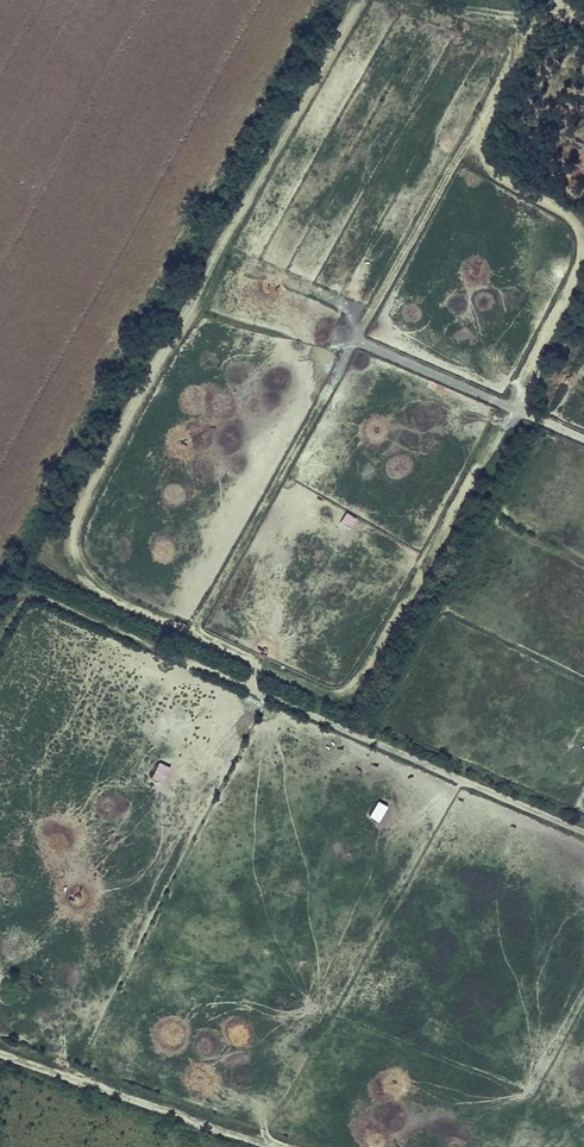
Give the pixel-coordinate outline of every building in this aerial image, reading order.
[(350,528),(357,518),(346,511),(340,521),(350,528)] [(158,762),(151,779),(164,783),(170,767),(158,762)] [(378,800),(369,816),(379,822),(388,805),(378,800)]
